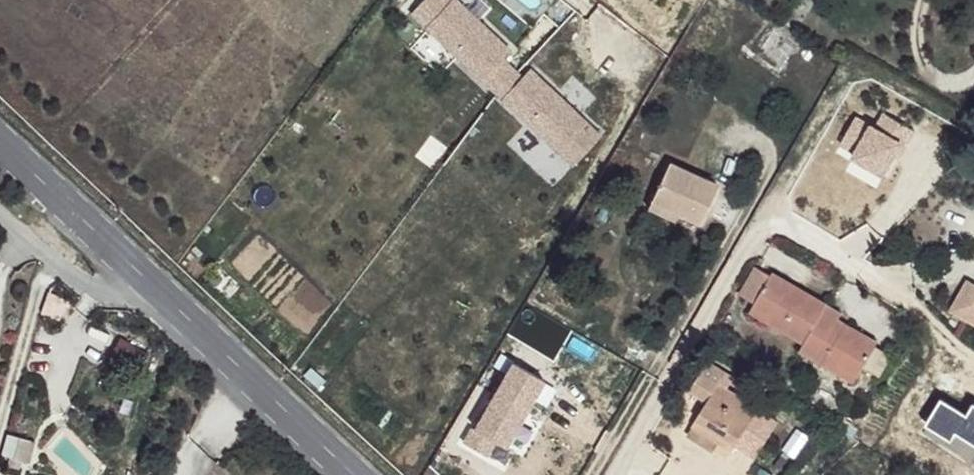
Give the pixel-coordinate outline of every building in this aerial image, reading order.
[(513,69),(500,57),(508,49),(457,2),(453,6),(447,1),(448,0),(419,0),(407,12),(493,92),(499,85),(513,69)] [(499,85),(493,92),(573,166),(601,135),(528,68),(521,76),(513,69),(499,85)] [(856,156),(886,173),(897,154),(904,141),(908,143),(916,129),(886,112),(878,127),(858,116),(843,143),(858,151),(856,156)] [(908,143),(904,141),(897,154),(901,157),(908,143)] [(719,185),(670,163),(653,202),(702,224),(719,185)] [(756,304),(773,276),(757,267),(740,294),(756,304)] [(775,273),(773,276),(756,304),(754,307),(772,317),(769,323),(804,344),(801,349),(838,371),(841,366),(859,376),(879,342),(839,319),(843,313),(775,273)] [(969,308),(973,299),(973,280),(971,279),(951,310),(970,320),(973,313),(973,311),(969,308)] [(752,312),(769,323),(772,317),(754,307),(752,312)] [(475,428),(472,426),(464,441),(488,455),(496,440),(506,445),(545,379),(513,361),(475,428)] [(733,377),(710,361),(691,389),(708,402),(694,426),(733,450),(758,408),(728,388),(733,377)] [(855,381),(859,376),(841,366),(838,371),(855,381)] [(34,441),(16,437),(12,458),(29,461),(34,441)]
